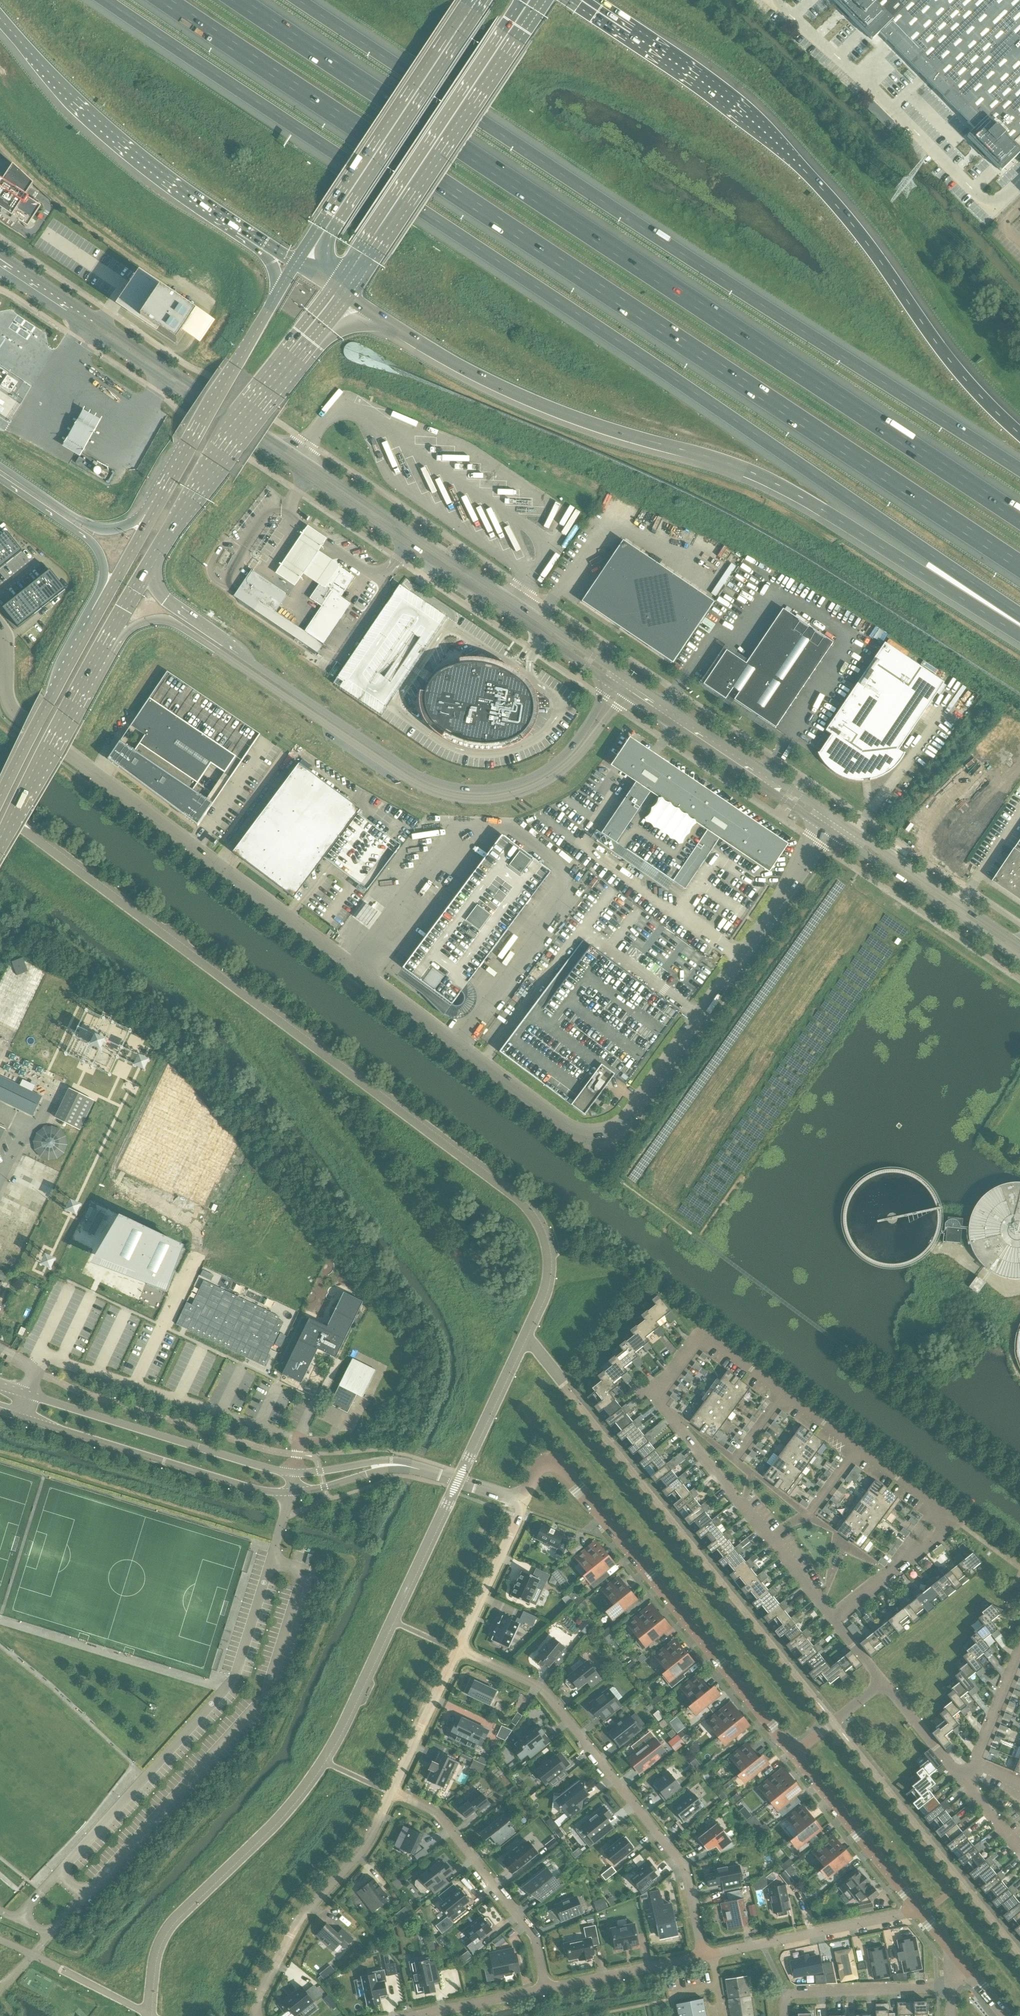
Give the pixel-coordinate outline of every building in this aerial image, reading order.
[(846,15),(872,41),(879,34),(880,35),(974,130),(967,137),(1001,172),(1019,153),(1019,151),(1013,144),(1019,137),(1019,0),(832,0),(846,15)] [(886,129),(893,121),(870,98),(863,105),(886,129)] [(7,213),(12,217),(19,221),(28,227),(31,222),(33,218),(41,206),(37,203),(38,202),(39,201),(34,198),(34,199),(33,201),(28,198),(26,196),(33,185),(33,184),(13,165),(12,166),(2,181),(1,180),(0,181),(0,209),(1,209),(7,213)] [(179,340),(183,334),(186,336),(200,345),(215,323),(192,307),(190,310),(145,280),(138,275),(118,304),(138,317),(160,332),(177,343),(179,340)] [(1,386),(11,392),(17,382),(8,376),(1,386)] [(76,457),(79,459),(83,453),(100,423),(82,413),(62,449),(76,457)] [(95,466),(79,457),(76,463),(91,472),(95,466)] [(326,541),(307,528),(288,556),(275,576),(295,589),(304,577),(318,586),(333,563),(319,553),(326,541)] [(0,534),(0,540),(13,556),(21,550),(5,530),(0,534)] [(0,540),(0,557),(5,563),(13,556),(0,540)] [(648,647),(672,664),(714,602),(623,541),(584,602),(630,633),(629,634),(643,644),(645,642),(649,645),(648,647)] [(345,612),(350,605),(350,604),(344,600),(340,597),(354,577),(339,567),(338,566),(333,563),(319,584),(318,586),(309,599),(321,607),(322,607),(333,615),(340,619),(344,613),(345,612)] [(48,568),(40,575),(56,595),(64,588),(48,568)] [(253,572),(249,569),(248,569),(251,571),(248,576),(236,593),(234,596),(231,594),(231,595),(238,600),(238,603),(254,614),(314,654),(317,653),(318,653),(320,650),(323,645),(308,634),(305,632),(304,632),(302,630),(301,630),(290,622),(282,616),(279,615),(276,612),(281,605),(281,604),(284,600),(288,595),(253,572)] [(56,595),(40,575),(32,581),(48,601),(56,595)] [(48,601),(32,581),(25,587),(40,607),(48,601)] [(25,587),(17,594),(32,614),(40,607),(25,587)] [(381,718),(447,620),(399,588),(336,680),(333,686),(381,718)] [(9,600),(24,620),(32,614),(17,594),(9,600)] [(16,626),(24,620),(9,600),(1,607),(16,626)] [(305,632),(323,645),(340,619),(322,607),(305,632)] [(733,700),(775,728),(833,643),(783,609),(745,664),(726,651),(703,685),(725,699),(730,692),(736,696),(733,700)] [(831,735),(819,752),(818,754),(818,753),(817,753),(819,756),(820,759),(822,761),(823,763),(825,765),(827,767),(829,769),(831,771),(833,773),(836,774),(838,776),(841,777),(843,778),(846,779),(849,780),(851,780),(854,781),(857,781),(860,781),(862,781),(863,781),(863,780),(862,780),(870,779),(870,780),(869,780),(869,781),(872,780),(875,779),(877,778),(881,777),(884,775),(886,774),(888,773),(891,771),(893,769),(895,767),(897,765),(899,763),(900,761),(902,758),(903,756),(904,753),(903,754),(898,750),(943,683),(884,643),(825,731),(831,735)] [(436,675),(434,677),(432,679),(431,681),(429,683),(428,685),(427,687),(427,688),(426,689),(426,691),(425,693),(425,695),(424,697),(424,699),(424,702),(424,704),(425,707),(425,709),(426,711),(427,714),(428,716),(429,718),(430,720),(431,722),(433,724),(434,726),(436,728),(438,729),(440,731),(441,732),(444,734),(447,735),(450,737),(453,739),(456,740),(460,741),(463,743),(466,743),(469,744),(472,745),(476,745),(479,746),(483,746),(487,746),(490,746),(494,745),(497,745),(501,744),(504,743),(508,742),(509,742),(512,741),(514,740),(516,739),(518,738),(520,736),(521,735),(523,733),(525,731),(526,729),(527,727),(529,725),(530,723),(531,720),(531,719),(532,717),(532,715),(533,713),(533,710),(533,708),(533,706),(532,703),(532,701),(531,699),(530,696),(529,694),(528,692),(526,688),(524,686),(523,685),(521,683),(519,681),(516,679),(513,677),(510,675),(509,674),(505,672),(501,670),(497,669),(494,668),(490,667),(487,666),(484,665),(479,665),(476,664),(472,664),(469,664),(465,665),(462,665),(459,665),(455,666),(450,668),(448,668),(446,669),(444,670),(441,671),(439,673),(438,674),(436,675)] [(138,715),(108,760),(197,827),(260,734),(167,672),(138,715)] [(815,748),(819,751),(827,737),(823,735),(815,748)] [(761,866),(773,849),(779,840),(654,756),(637,745),(619,771),(630,778),(636,782),(601,833),(603,835),(597,843),(667,890),(673,882),(685,890),(719,838),(761,866)] [(299,765),(233,852),(232,853),(294,899),(360,810),(299,764),(298,764),(299,765)] [(502,836),(468,881),(484,893),(507,911),(517,918),(551,872),(502,836)] [(1004,866),(1019,877),(1019,853),(1015,850),(1004,866)] [(1014,895),(1019,887),(1019,877),(1004,866),(993,882),(994,883),(995,882),(1002,887),(1010,892),(1010,893),(1011,893),(1014,895)] [(450,904),(447,908),(463,920),(488,939),(496,945),(517,918),(507,911),(484,893),(468,881),(456,896),(450,904)] [(447,908),(417,949),(433,962),(465,986),(467,983),(496,945),(488,939),(463,920),(447,908)] [(546,990),(520,1024),(499,1052),(584,1116),(614,1076),(625,1084),(636,1070),(679,1012),(664,1000),(590,946),(589,945),(584,941),(583,941),(582,940),(555,977),(546,990)] [(433,962),(417,949),(400,971),(397,976),(433,1003),(434,1003),(450,1015),(451,1016),(452,1016),(453,1016),(454,1016),(455,1015),(456,1014),(457,1013),(457,1012),(457,1011),(457,1010),(456,1010),(456,1009),(455,1008),(451,1005),(465,986),(433,962)] [(23,958),(12,962),(17,975),(28,971),(23,958)] [(106,1046),(96,1041),(91,1052),(101,1057),(106,1046)] [(150,1067),(139,1062),(134,1072),(140,1075),(145,1077),(150,1067)] [(33,1116),(42,1097),(0,1077),(0,1100),(33,1116)] [(31,1091),(34,1086),(23,1080),(20,1086),(31,1091)] [(71,1090),(57,1119),(80,1130),(94,1101),(71,1090)] [(33,1144),(34,1146),(34,1147),(34,1149),(35,1151),(36,1152),(37,1153),(38,1155),(39,1156),(40,1157),(41,1158),(43,1158),(44,1159),(46,1160),(48,1160),(49,1160),(51,1160),(53,1160),(54,1160),(56,1159),(57,1158),(59,1158),(60,1157),(61,1156),(62,1155),(63,1153),(64,1152),(65,1151),(66,1149),(66,1148),(67,1146),(67,1144),(67,1143),(67,1141),(66,1139),(66,1138),(65,1136),(65,1135),(64,1133),(63,1132),(62,1131),(60,1130),(59,1129),(57,1128),(56,1128),(54,1127),(53,1127),(51,1127),(50,1127),(48,1127),(46,1127),(45,1127),(43,1128),(42,1129),(40,1130),(39,1131),(38,1132),(37,1133),(36,1134),(35,1136),(34,1137),(34,1139),(34,1140),(33,1142),(33,1144)] [(1018,1185),(1012,1185),(1008,1186),(1003,1187),(999,1189),(994,1191),(990,1194),(983,1199),(980,1202),(977,1206),(975,1209),(973,1215),(971,1219),(970,1224),(969,1229),(969,1234),(969,1239),(970,1243),(971,1248),(973,1253),(975,1258),(977,1261),(983,1267),(989,1273),(993,1276),(998,1278),(1002,1279),(1008,1281),(1017,1282),(1019,1282),(1019,1185),(1018,1185)] [(70,1210),(76,1212),(81,1201),(75,1199),(70,1196),(65,1207),(70,1210)] [(80,1259),(127,1275),(144,1282),(147,1285),(166,1292),(174,1271),(184,1244),(110,1208),(80,1259)] [(945,1242),(960,1244),(962,1219),(947,1217),(945,1242)] [(94,1236),(99,1225),(93,1222),(87,1232),(94,1236)] [(39,1262),(50,1267),(55,1256),(50,1254),(44,1251),(39,1262)] [(5,1282),(8,1274),(0,1270),(0,1280),(5,1282)] [(203,1270),(200,1276),(211,1281),(214,1275),(203,1270)] [(193,1306),(188,1303),(178,1325),(267,1368),(273,1357),(270,1355),(275,1344),(280,1333),(285,1323),(280,1320),(281,1317),(205,1282),(193,1306)] [(343,1293),(327,1327),(309,1318),(282,1374),(301,1383),(318,1349),(335,1358),(363,1302),(347,1294),(343,1293)] [(656,1306),(648,1312),(656,1322),(664,1316),(664,1317),(667,1314),(672,1321),(675,1318),(671,1312),(658,1295),(651,1300),(656,1306)] [(645,1321),(637,1327),(645,1338),(653,1331),(653,1332),(656,1330),(661,1336),(665,1333),(656,1322),(648,1312),(647,1311),(640,1316),(645,1321)] [(634,1336),(626,1342),(634,1353),(642,1347),(643,1347),(645,1345),(649,1350),(652,1347),(645,1338),(637,1327),(636,1326),(630,1331),(634,1336)] [(286,1336),(280,1333),(275,1344),(280,1347),(286,1336)] [(623,1351),(615,1357),(623,1368),(631,1362),(632,1362),(634,1360),(639,1366),(643,1363),(634,1353),(626,1342),(625,1341),(619,1346),(623,1351)] [(612,1366),(604,1373),(613,1383),(620,1377),(621,1377),(623,1375),(628,1381),(632,1378),(627,1372),(623,1368),(615,1357),(614,1356),(608,1361),(612,1366)] [(337,1409),(340,1410),(347,1413),(357,1394),(363,1397),(376,1370),(352,1359),(330,1404),(337,1408),(337,1409)] [(695,1363),(692,1366),(699,1371),(701,1368),(695,1363)] [(592,1395),(599,1403),(609,1394),(608,1393),(610,1392),(610,1393),(612,1390),(616,1395),(620,1392),(613,1383),(604,1373),(603,1371),(597,1376),(601,1382),(592,1389),(594,1391),(591,1394),(592,1396),(592,1395)] [(717,1379),(716,1379),(731,1390),(738,1379),(739,1379),(735,1376),(727,1371),(720,1381),(717,1379)] [(687,1373),(685,1376),(691,1381),(694,1378),(687,1373)] [(716,1379),(709,1389),(723,1400),(731,1390),(716,1379)] [(738,1379),(731,1390),(742,1398),(750,1388),(739,1379),(738,1379)] [(709,1389),(701,1399),(716,1410),(723,1400),(709,1389)] [(731,1390),(723,1400),(735,1408),(742,1398),(731,1390)] [(672,1393),(670,1397),(676,1402),(679,1398),(672,1393)] [(604,1409),(610,1417),(620,1408),(614,1401),(615,1400),(610,1394),(609,1394),(599,1403),(594,1407),(599,1413),(604,1409)] [(694,1409),(708,1420),(716,1410),(701,1399),(701,1400),(704,1402),(697,1411),(694,1409)] [(723,1400),(716,1410),(727,1418),(735,1408),(723,1400)] [(615,1423),(621,1431),(632,1422),(626,1415),(626,1414),(624,1412),(629,1408),(626,1404),(620,1408),(610,1417),(605,1421),(610,1427),(615,1423)] [(686,1420),(700,1430),(701,1431),(708,1420),(694,1409),(686,1420)] [(716,1410),(708,1420),(720,1429),(727,1418),(716,1410)] [(781,1411),(778,1415),(785,1420),(788,1416),(781,1411)] [(626,1437),(633,1445),(643,1436),(637,1429),(637,1428),(635,1426),(640,1422),(637,1418),(632,1422),(621,1431),(616,1435),(621,1441),(626,1437)] [(701,1431),(700,1430),(699,1432),(703,1435),(704,1433),(712,1439),(720,1429),(708,1420),(701,1431)] [(773,1421),(771,1425),(777,1430),(780,1426),(773,1421)] [(801,1425),(793,1436),(805,1444),(813,1434),(809,1431),(801,1425)] [(638,1451),(644,1459),(654,1450),(648,1443),(649,1442),(647,1440),(651,1436),(648,1432),(643,1436),(633,1445),(627,1449),(632,1455),(638,1451)] [(813,1434),(805,1444),(816,1453),(824,1442),(813,1434)] [(733,1438),(740,1443),(742,1440),(735,1435),(733,1438)] [(793,1436),(786,1446),(797,1455),(805,1444),(793,1436)] [(805,1444),(797,1455),(809,1463),(816,1453),(805,1444)] [(649,1465),(655,1473),(666,1464),(659,1457),(660,1456),(658,1454),(662,1450),(659,1446),(654,1450),(644,1459),(639,1463),(644,1469),(649,1465)] [(786,1446),(778,1456),(790,1465),(797,1455),(786,1446)] [(797,1455),(790,1465),(804,1475),(801,1473),(809,1463),(797,1455)] [(778,1456),(771,1466),(782,1475),(790,1465),(778,1456)] [(660,1479),(666,1487),(677,1478),(671,1471),(671,1470),(669,1468),(674,1464),(671,1460),(666,1464),(655,1473),(650,1477),(655,1483),(660,1479)] [(790,1465),(782,1475),(797,1485),(804,1475),(790,1465)] [(855,1465),(852,1469),(859,1474),(862,1470),(855,1465)] [(763,1477),(774,1485),(782,1475),(771,1466),(763,1477)] [(671,1493),(678,1501),(688,1492),(682,1485),(682,1484),(680,1482),(685,1478),(682,1474),(677,1478),(666,1487),(661,1491),(666,1497),(671,1493)] [(774,1485),(773,1487),(777,1490),(778,1488),(789,1496),(797,1485),(782,1475),(774,1485)] [(875,1480),(867,1491),(879,1499),(887,1488),(883,1486),(875,1480)] [(683,1507),(689,1515),(699,1506),(693,1499),(694,1498),(692,1496),(696,1492),(693,1488),(688,1492),(678,1501),(673,1505),(678,1511),(683,1507)] [(887,1488),(879,1499),(893,1510),(901,1499),(886,1489),(887,1488)] [(807,1493),(813,1498),(816,1495),(809,1490),(807,1493)] [(857,1498),(857,1499),(871,1509),(879,1499),(867,1491),(860,1501),(857,1498)] [(857,1499),(849,1509),(864,1520),(871,1509),(857,1499)] [(879,1499),(871,1509),(885,1520),(893,1510),(879,1499)] [(802,1500),(799,1503),(799,1504),(806,1509),(809,1505),(802,1500)] [(694,1521),(700,1529),(711,1521),(704,1513),(705,1512),(703,1510),(708,1506),(705,1502),(699,1506),(689,1515),(684,1519),(689,1525),(694,1521)] [(849,1509),(842,1519),(856,1530),(864,1520),(849,1509)] [(871,1509),(864,1520),(875,1528),(882,1518),(885,1520),(871,1509)] [(705,1535),(712,1543),(722,1534),(716,1527),(716,1526),(714,1524),(719,1520),(716,1516),(711,1521),(700,1529),(695,1533),(700,1539),(705,1535)] [(908,1521),(915,1526),(917,1523),(911,1518),(908,1521)] [(834,1530),(848,1540),(856,1530),(842,1519),(834,1530)] [(864,1520),(856,1530),(870,1540),(871,1540),(868,1538),(875,1528),(864,1520)] [(550,1545),(557,1549),(563,1535),(554,1531),(555,1530),(551,1529),(550,1529),(542,1525),(538,1533),(537,1533),(535,1539),(540,1541),(543,1542),(542,1544),(549,1547),(550,1545)] [(900,1531),(907,1536),(910,1533),(903,1528),(900,1531)] [(717,1549),(723,1557),(733,1549),(727,1541),(728,1540),(725,1538),(730,1534),(727,1530),(722,1534),(712,1543),(706,1547),(711,1553),(717,1549)] [(848,1540),(847,1542),(851,1544),(852,1543),(863,1551),(870,1540),(856,1530),(848,1540)] [(569,1550),(570,1552),(572,1555),(582,1547),(578,1542),(569,1550)] [(728,1563),(734,1571),(745,1563),(738,1555),(739,1554),(737,1552),(743,1547),(740,1543),(733,1549),(723,1557),(718,1561),(723,1567),(728,1563)] [(575,1557),(587,1572),(603,1559),(591,1544),(575,1557)] [(958,1565),(965,1574),(969,1579),(976,1574),(972,1569),(979,1563),(980,1563),(981,1562),(973,1552),(972,1553),(972,1554),(964,1560),(961,1562),(956,1555),(952,1558),(958,1565)] [(607,1556),(603,1559),(587,1572),(584,1575),(594,1588),(609,1575),(606,1571),(614,1565),(607,1556)] [(881,1558),(878,1562),(884,1567),(887,1563),(881,1558)] [(739,1577),(745,1585),(756,1577),(750,1569),(750,1568),(748,1566),(753,1562),(750,1559),(745,1563),(734,1571),(729,1575),(734,1581),(739,1577)] [(940,1571),(944,1576),(951,1585),(955,1591),(962,1586),(958,1580),(965,1574),(958,1565),(950,1571),(947,1573),(943,1568),(940,1571)] [(551,1573),(559,1584),(565,1580),(556,1569),(551,1573)] [(510,1596),(527,1604),(539,1579),(521,1571),(510,1596)] [(750,1591),(757,1599),(767,1591),(761,1583),(759,1580),(765,1575),(762,1571),(756,1577),(745,1585),(740,1589),(745,1595),(750,1591)] [(926,1583),(930,1588),(937,1597),(941,1602),(948,1597),(944,1592),(951,1585),(944,1576),(936,1583),(936,1582),(933,1584),(929,1580),(926,1583)] [(602,1590),(614,1604),(629,1592),(617,1577),(602,1590)] [(762,1605),(768,1613),(778,1605),(772,1597),(773,1597),(771,1594),(775,1590),(772,1587),(767,1591),(757,1599),(751,1603),(756,1609),(762,1605)] [(912,1594),(916,1599),(923,1608),(927,1613),(934,1608),(929,1603),(937,1597),(930,1588),(922,1594),(922,1593),(919,1596),(915,1591),(912,1594)] [(629,1592),(614,1604),(606,1611),(613,1619),(636,1601),(629,1592)] [(573,1602),(577,1607),(584,1601),(585,1600),(581,1595),(573,1602)] [(902,1610),(909,1619),(913,1624),(920,1619),(915,1614),(923,1608),(916,1599),(908,1605),(905,1607),(901,1602),(898,1605),(902,1610)] [(584,1601),(577,1607),(580,1611),(587,1606),(584,1601)] [(773,1619),(779,1627),(790,1619),(783,1611),(784,1611),(782,1608),(786,1604),(783,1601),(778,1605),(768,1613),(763,1617),(768,1624),(773,1619)] [(983,1625),(990,1634),(994,1639),(1001,1634),(990,1621),(998,1615),(999,1614),(1004,1610),(992,1605),(991,1604),(990,1605),(991,1606),(982,1613),(983,1614),(978,1618),(983,1625)] [(884,1616),(888,1622),(895,1631),(899,1636),(906,1631),(901,1625),(909,1619),(902,1610),(894,1616),(891,1618),(887,1613),(884,1616)] [(627,1623),(639,1638),(654,1626),(642,1611),(627,1623)] [(497,1626),(498,1626),(496,1630),(495,1630),(495,1631),(496,1632),(492,1640),(493,1640),(492,1644),(500,1648),(502,1644),(508,1647),(518,1625),(521,1626),(523,1622),(532,1626),(536,1618),(523,1612),(520,1620),(517,1618),(515,1623),(503,1617),(499,1625),(498,1624),(497,1626)] [(784,1633),(790,1641),(801,1633),(795,1625),(795,1624),(793,1622),(798,1618),(795,1615),(790,1619),(779,1627),(774,1631),(779,1638),(784,1633)] [(654,1626),(639,1638),(635,1641),(642,1650),(646,1647),(669,1628),(662,1619),(654,1626)] [(585,1620),(581,1625),(587,1630),(591,1625),(585,1620)] [(874,1633),(881,1642),(885,1647),(891,1642),(887,1637),(895,1631),(888,1622),(880,1628),(880,1627),(877,1629),(873,1625),(870,1628),(874,1633)] [(970,1637),(975,1644),(982,1653),(987,1658),(993,1653),(982,1640),(990,1634),(983,1625),(974,1632),(975,1633),(970,1637)] [(599,1635),(603,1639),(611,1633),(613,1632),(609,1627),(599,1635)] [(795,1647),(802,1655),(812,1647),(806,1639),(804,1636),(809,1632),(806,1629),(801,1633),(790,1641),(785,1645),(790,1652),(795,1647)] [(611,1633),(603,1639),(606,1644),(615,1637),(611,1633)] [(881,1642),(874,1633),(866,1639),(863,1641),(858,1634),(854,1637),(871,1658),(877,1653),(873,1648),(881,1642)] [(545,1644),(539,1652),(540,1653),(534,1660),(542,1666),(544,1663),(549,1666),(553,1661),(559,1665),(568,1654),(563,1649),(564,1648),(553,1638),(546,1646),(545,1644)] [(654,1655),(667,1670),(682,1658),(670,1643),(654,1655)] [(807,1661),(813,1669),(823,1661),(817,1653),(818,1653),(816,1650),(820,1646),(817,1643),(812,1647),(802,1655),(797,1659),(802,1666),(807,1661)] [(962,1657),(967,1663),(975,1672),(979,1677),(985,1672),(975,1659),(982,1653),(975,1644),(966,1651),(967,1652),(962,1657)] [(837,1662),(836,1662),(848,1677),(844,1671),(852,1665),(856,1670),(862,1665),(847,1646),(843,1649),(847,1653),(844,1656),(845,1656),(837,1662)] [(613,1653),(607,1657),(611,1663),(617,1658),(613,1653)] [(685,1673),(688,1671),(686,1668),(693,1663),(686,1655),(682,1658),(667,1670),(663,1673),(670,1682),(673,1686),(677,1683),(677,1684),(685,1677),(685,1676),(685,1677),(683,1675),(685,1673)] [(828,1657),(823,1661),(813,1669),(808,1673),(813,1680),(818,1675),(824,1683),(823,1684),(824,1685),(828,1682),(829,1683),(838,1676),(842,1682),(848,1677),(836,1662),(834,1664),(828,1657)] [(570,1689),(573,1690),(576,1687),(577,1688),(586,1681),(591,1687),(601,1679),(587,1661),(568,1677),(569,1678),(566,1680),(565,1683),(570,1689)] [(625,1668),(629,1672),(637,1666),(633,1661),(625,1668)] [(960,1682),(967,1691),(971,1696),(977,1691),(967,1678),(975,1672),(967,1663),(959,1670),(960,1672),(954,1676),(960,1682)] [(681,1688),(693,1703),(708,1690),(696,1675),(681,1688)] [(467,1694),(490,1705),(490,1704),(494,1695),(493,1694),(494,1691),(496,1692),(496,1691),(487,1687),(487,1685),(486,1687),(474,1681),(468,1694),(467,1694)] [(952,1701),(959,1710),(963,1716),(970,1711),(959,1698),(967,1691),(960,1682),(951,1689),(952,1691),(947,1695),(952,1701)] [(708,1690),(693,1703),(689,1706),(696,1714),(719,1696),(712,1687),(708,1690)] [(599,1716),(603,1720),(603,1721),(612,1714),(622,1706),(608,1689),(589,1703),(593,1708),(591,1710),(597,1718),(599,1716)] [(651,1701),(655,1705),(663,1699),(659,1694),(651,1701)] [(939,1714),(944,1721),(951,1730),(956,1735),(962,1730),(951,1717),(959,1710),(952,1701),(943,1708),(944,1710),(939,1714)] [(706,1721),(718,1736),(733,1724),(721,1709),(706,1721)] [(653,1715),(658,1721),(663,1717),(658,1711),(653,1715)] [(510,1722),(515,1726),(522,1716),(517,1712),(510,1722)] [(609,1734),(617,1745),(620,1743),(622,1745),(641,1730),(636,1723),(635,1721),(634,1722),(629,1715),(610,1730),(612,1732),(609,1734)] [(455,1732),(452,1738),(474,1749),(481,1736),(485,1738),(488,1731),(471,1723),(471,1724),(467,1722),(467,1721),(461,1718),(458,1725),(455,1723),(452,1730),(455,1732)] [(733,1724),(718,1736),(725,1745),(748,1726),(741,1718),(733,1724)] [(951,1730),(944,1721),(936,1728),(937,1729),(931,1733),(948,1754),(954,1749),(944,1736),(951,1730)] [(537,1725),(518,1741),(517,1741),(520,1745),(513,1750),(521,1759),(527,1754),(530,1758),(545,1746),(541,1742),(543,1740),(540,1736),(544,1733),(537,1725)] [(501,1726),(496,1737),(505,1741),(512,1731),(501,1726)] [(677,1733),(681,1738),(689,1732),(685,1727),(677,1733)] [(677,1735),(669,1742),(675,1750),(684,1743),(677,1735)] [(655,1739),(631,1757),(628,1760),(638,1773),(665,1752),(655,1739)] [(734,1762),(742,1771),(757,1759),(745,1744),(727,1759),(731,1764),(734,1762)] [(920,1767),(921,1768),(934,1785),(935,1784),(928,1775),(936,1769),(936,1770),(939,1768),(942,1772),(946,1769),(929,1749),(923,1754),(928,1760),(920,1767)] [(560,1752),(535,1772),(545,1784),(548,1782),(552,1788),(568,1775),(564,1770),(565,1768),(562,1764),(567,1761),(560,1752)] [(432,1762),(429,1767),(428,1770),(432,1771),(427,1780),(443,1787),(447,1778),(451,1780),(454,1772),(451,1771),(455,1761),(439,1754),(435,1763),(432,1762)] [(757,1759),(742,1771),(738,1774),(745,1783),(768,1764),(761,1756),(757,1759)] [(1019,1774),(1019,1760),(1015,1758),(1011,1769),(1010,1770),(1019,1774)] [(474,1760),(470,1768),(481,1773),(484,1765),(474,1760)] [(703,1766),(707,1771),(715,1765),(711,1760),(703,1766)] [(912,1803),(913,1804),(929,1791),(928,1790),(928,1791),(927,1789),(928,1788),(928,1789),(931,1787),(935,1791),(938,1788),(935,1784),(934,1785),(921,1768),(915,1773),(921,1779),(912,1786),(913,1788),(905,1794),(906,1795),(911,1791),(917,1799),(912,1803)] [(652,1783),(666,1801),(665,1802),(665,1803),(682,1789),(668,1771),(652,1783)] [(759,1787),(771,1802),(786,1789),(774,1774),(759,1787)] [(558,1826),(558,1827),(569,1818),(572,1816),(575,1814),(576,1814),(580,1810),(575,1805),(583,1799),(583,1798),(583,1794),(584,1789),(585,1783),(584,1783),(579,1783),(579,1782),(576,1784),(570,1788),(560,1796),(561,1797),(560,1805),(560,1806),(560,1805),(560,1806),(558,1807),(560,1808),(559,1812),(560,1812),(562,1812),(564,1813),(565,1813),(554,1821),(558,1826)] [(786,1789),(771,1802),(778,1810),(801,1792),(794,1783),(786,1789)] [(507,1791),(510,1795),(517,1789),(514,1786),(507,1791)] [(923,1817),(924,1818),(940,1805),(939,1804),(939,1805),(933,1797),(933,1796),(929,1791),(913,1804),(917,1809),(922,1805),(929,1813),(923,1817)] [(718,1796),(722,1801),(727,1797),(723,1792),(718,1796)] [(729,1799),(733,1804),(741,1798),(737,1793),(729,1799)] [(458,1809),(466,1818),(478,1809),(480,1811),(490,1804),(482,1794),(470,1803),(468,1801),(458,1809)] [(674,1810),(683,1822),(704,1806),(694,1794),(674,1810)] [(935,1831),(935,1832),(951,1819),(951,1818),(950,1819),(944,1811),(945,1810),(942,1808),(947,1804),(944,1801),(939,1804),(940,1805),(924,1818),(928,1823),(934,1819),(940,1827),(935,1831)] [(786,1819),(798,1834),(814,1821),(802,1806),(786,1819)] [(580,1826),(589,1836),(584,1840),(589,1846),(610,1830),(604,1822),(606,1820),(606,1819),(610,1816),(604,1807),(590,1818),(580,1826)] [(946,1845),(946,1846),(963,1833),(962,1832),(962,1833),(955,1825),(956,1825),(954,1822),(958,1818),(955,1814),(951,1818),(951,1819),(935,1832),(940,1837),(945,1833),(951,1841),(946,1845)] [(514,1832),(510,1827),(511,1827),(510,1825),(509,1826),(507,1823),(509,1821),(504,1815),(480,1833),(485,1840),(490,1836),(493,1839),(498,1845),(514,1832)] [(548,1826),(553,1831),(558,1827),(558,1826),(554,1821),(548,1826)] [(814,1821),(798,1834),(790,1840),(797,1849),(821,1830),(814,1821)] [(707,1851),(715,1847),(720,1853),(736,1847),(717,1822),(697,1838),(707,1851)] [(755,1832),(759,1837),(769,1830),(765,1825),(755,1832)] [(414,1855),(414,1856),(418,1861),(428,1853),(424,1848),(422,1849),(418,1845),(423,1835),(405,1826),(395,1847),(413,1855),(414,1854),(414,1855)] [(957,1859),(958,1860),(974,1847),(973,1846),(973,1847),(967,1839),(965,1836),(970,1832),(967,1829),(962,1832),(963,1833),(946,1846),(951,1851),(956,1847),(962,1855),(957,1859)] [(822,1840),(818,1835),(810,1841),(813,1846),(822,1840)] [(623,1837),(604,1852),(614,1864),(633,1850),(632,1849),(634,1847),(625,1836),(623,1838),(623,1837)] [(545,1845),(550,1851),(558,1844),(554,1839),(545,1845)] [(813,1851),(825,1866),(840,1854),(828,1839),(813,1851)] [(503,1862),(512,1873),(537,1853),(528,1842),(525,1844),(524,1843),(504,1858),(506,1860),(503,1862)] [(968,1873),(969,1874),(985,1861),(985,1860),(984,1861),(978,1853),(976,1850),(981,1846),(978,1843),(973,1846),(974,1847),(958,1860),(962,1865),(967,1861),(974,1869),(968,1873)] [(840,1854),(825,1866),(821,1869),(828,1878),(851,1859),(844,1851),(840,1854)] [(980,1887),(980,1888),(996,1875),(996,1874),(995,1875),(989,1867),(990,1867),(988,1864),(992,1860),(989,1857),(985,1860),(985,1861),(969,1874),(974,1880),(979,1875),(985,1883),(980,1887)] [(781,1865),(785,1870),(791,1865),(793,1864),(789,1859),(781,1865)] [(637,1875),(631,1880),(635,1885),(634,1886),(636,1888),(637,1887),(641,1892),(649,1886),(648,1884),(652,1881),(651,1880),(656,1875),(653,1871),(656,1869),(649,1861),(635,1872),(637,1875)] [(419,1877),(422,1881),(416,1886),(421,1892),(424,1893),(428,1890),(429,1890),(431,1888),(434,1893),(445,1885),(441,1880),(452,1872),(446,1864),(442,1867),(438,1862),(419,1877)] [(722,1884),(724,1891),(741,1887),(740,1880),(742,1880),(739,1865),(727,1868),(726,1867),(717,1869),(717,1870),(714,1870),(715,1873),(706,1875),(708,1887),(722,1884)] [(791,1865),(785,1870),(789,1875),(795,1870),(791,1865)] [(601,1875),(605,1880),(616,1872),(612,1866),(601,1875)] [(523,1888),(530,1898),(536,1893),(542,1902),(566,1883),(560,1876),(556,1880),(547,1869),(523,1888)] [(785,1871),(780,1875),(788,1885),(792,1881),(785,1871)] [(862,1875),(859,1871),(839,1887),(843,1893),(848,1889),(858,1902),(866,1896),(870,1900),(878,1894),(872,1886),(871,1886),(868,1882),(863,1876),(862,1875)] [(991,1901),(991,1902),(1008,1889),(1007,1888),(1007,1889),(1002,1884),(1000,1881),(1001,1881),(999,1878),(1003,1874),(1001,1871),(996,1874),(996,1875),(980,1888),(985,1894),(990,1889),(996,1897),(991,1901)] [(363,1886),(364,1886),(356,1892),(372,1913),(380,1907),(381,1909),(385,1903),(390,1899),(374,1879),(370,1882),(368,1880),(363,1886)] [(396,1880),(392,1883),(395,1887),(396,1888),(402,1883),(398,1879),(396,1880)] [(757,1880),(752,1885),(754,1890),(762,1889),(763,1888),(757,1880)] [(787,1897),(786,1892),(784,1885),(769,1889),(774,1913),(777,1912),(778,1917),(787,1915),(786,1910),(789,1909),(787,1897)] [(1002,1915),(1003,1916),(1019,1903),(1018,1902),(1018,1903),(1012,1895),(1010,1892),(1015,1888),(1012,1885),(1007,1888),(1008,1889),(991,1902),(996,1908),(1001,1903),(1007,1911),(1002,1915)] [(439,1906),(448,1917),(449,1917),(453,1922),(467,1911),(464,1912),(460,1907),(469,1901),(466,1897),(468,1895),(463,1889),(461,1891),(460,1890),(439,1906)] [(660,1895),(659,1890),(649,1893),(650,1898),(652,1897),(658,1895),(660,1895)] [(742,1899),(740,1890),(727,1893),(729,1901),(720,1903),(724,1923),(726,1922),(727,1930),(749,1926),(743,1898),(742,1899)] [(807,1898),(811,1903),(819,1897),(815,1892),(807,1898)] [(661,1907),(658,1895),(652,1897),(654,1908),(656,1921),(657,1921),(658,1925),(656,1925),(658,1937),(676,1933),(674,1921),(672,1922),(671,1918),(672,1917),(672,1918),(673,1918),(670,1905),(661,1907)] [(576,1898),(569,1900),(568,1899),(561,1901),(562,1903),(555,1906),(557,1911),(554,1913),(560,1921),(563,1919),(563,1920),(582,1912),(576,1898)] [(595,1902),(598,1910),(607,1907),(604,1898),(595,1902)] [(1014,1930),(1019,1925),(1019,1901),(1018,1902),(1019,1903),(1003,1916),(1007,1922),(1012,1917),(1019,1925),(1014,1929),(1014,1930)] [(871,1903),(859,1906),(860,1913),(873,1910),(871,1903)] [(409,1912),(405,1907),(396,1914),(400,1920),(409,1912)] [(464,1931),(471,1939),(465,1944),(473,1953),(483,1946),(478,1940),(492,1930),(490,1927),(491,1926),(492,1924),(487,1918),(485,1918),(483,1919),(482,1917),(464,1931)] [(634,1924),(627,1925),(626,1919),(616,1921),(617,1927),(611,1929),(615,1949),(623,1948),(623,1950),(631,1948),(630,1946),(638,1944),(634,1924)] [(337,1934),(326,1924),(316,1935),(333,1951),(340,1944),(345,1948),(353,1939),(342,1929),(337,1934)] [(564,1944),(566,1952),(567,1952),(569,1960),(578,1958),(579,1960),(592,1958),(592,1955),(594,1955),(590,1939),(597,1937),(595,1926),(584,1928),(586,1939),(564,1944)] [(493,1941),(497,1946),(505,1940),(501,1935),(493,1941)] [(901,1960),(897,1961),(898,1967),(903,1966),(904,1972),(921,1968),(914,1937),(897,1940),(901,1960)] [(868,1950),(874,1979),(890,1976),(883,1946),(868,1950)] [(490,1953),(490,1954),(494,1976),(503,1974),(504,1977),(513,1976),(513,1974),(514,1974),(514,1972),(519,1971),(516,1954),(514,1955),(512,1948),(490,1953)] [(835,1953),(841,1981),(857,1978),(851,1949),(835,1953)] [(791,1963),(794,1977),(822,1972),(819,1957),(817,1956),(792,1961),(791,1963)] [(415,1961),(417,1972),(412,1973),(413,1981),(414,1981),(415,1987),(423,1985),(425,1993),(435,1991),(433,1983),(432,1978),(439,1977),(436,1961),(429,1962),(428,1959),(415,1961)] [(856,1963),(857,1971),(867,1969),(865,1961),(856,1963)] [(385,1965),(387,1976),(398,1974),(395,1963),(385,1965)] [(823,1965),(825,1975),(826,1984),(836,1983),(832,1966),(831,1963),(829,1963),(823,1965)] [(319,1974),(325,1980),(336,1971),(330,1965),(319,1974)] [(384,1982),(386,1981),(383,1970),(369,1973),(369,1975),(361,1977),(367,2006),(381,2003),(379,1996),(386,1995),(384,1982)] [(826,1984),(825,1975),(823,1975),(815,1975),(815,1984),(826,1984)] [(731,2015),(752,2015),(746,1976),(725,1980),(731,2015)] [(302,1987),(298,1990),(287,1999),(287,1998),(278,2005),(283,2011),(284,2012),(288,2009),(289,2010),(289,2009),(294,2015),(295,2015),(321,1995),(314,1986),(306,1992),(303,1988),(302,1987)] [(329,1995),(324,1999),(333,2009),(338,2005),(329,1995)] [(676,2004),(678,2015),(706,2015),(702,1999),(676,2004)] [(897,2015),(914,2014),(914,2015),(923,2015),(923,2014),(927,2014),(926,2001),(897,2002),(897,2015)] [(875,2004),(875,2011),(875,2015),(894,2015),(894,2013),(888,2013),(888,2010),(885,2010),(885,2004),(875,2004)]
